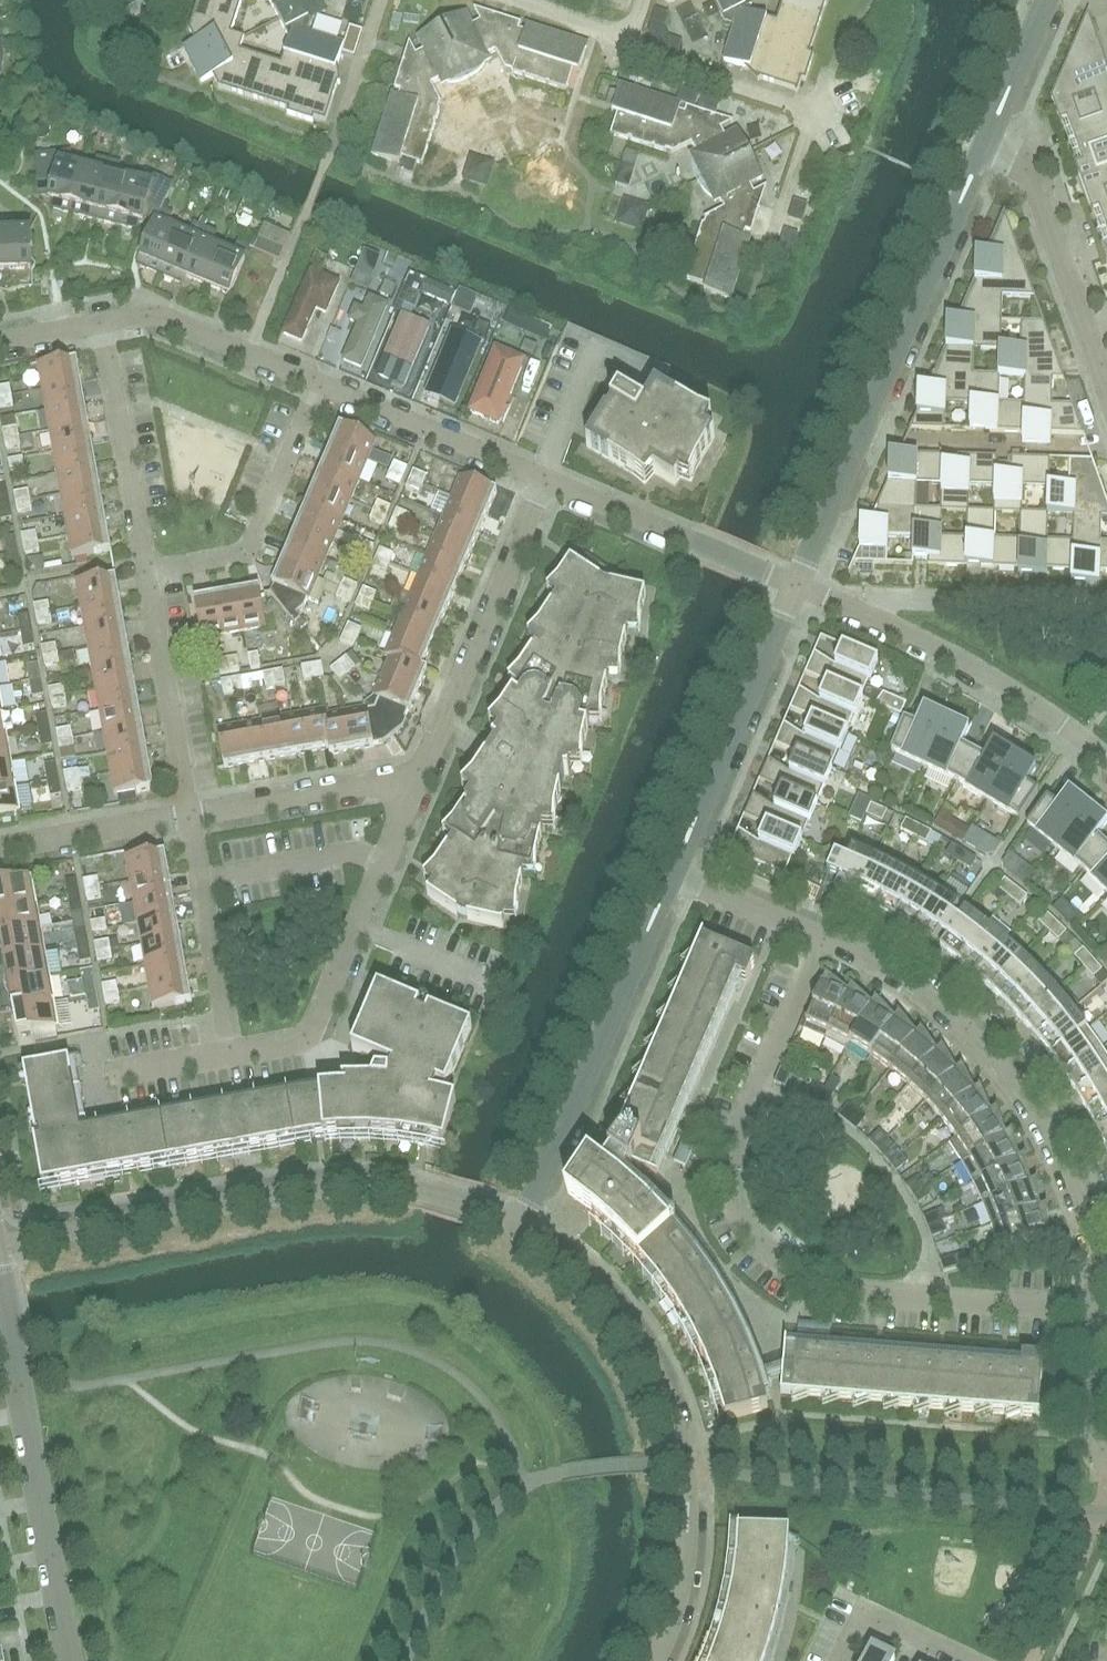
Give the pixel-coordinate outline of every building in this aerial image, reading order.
[(116,13),(136,4),(135,0),(110,0),(116,13)] [(300,0),(198,0),(189,29),(195,41),(184,46),(194,66),(197,72),(202,81),(213,75),(219,87),(289,109),(287,113),(312,121),(314,117),(325,121),(338,82),(332,80),(343,44),(308,33),(312,22),(300,0)] [(407,48),(401,46),(389,83),(395,85),(376,145),(408,155),(405,165),(448,179),(451,179),(453,178),(454,176),(503,23),(470,12),(473,3),(465,0),(422,0),(407,48)] [(801,79),(805,81),(813,56),(809,54),(826,0),(784,0),(777,21),(750,12),(744,0),(713,0),(715,4),(714,7),(718,9),(725,22),(736,25),(724,61),(747,68),(758,78),(797,91),(801,79)] [(1090,13),(1090,10),(1089,10),(1052,97),(1062,124),(1063,124),(1062,119),(1067,117),(1075,139),(1106,128),(1106,63),(1090,13)] [(663,33),(668,17),(655,14),(651,30),(663,33)] [(731,299),(750,239),(751,238),(745,236),(747,231),(752,233),(754,225),(757,214),(761,205),(766,189),(765,187),(751,194),(747,186),(764,177),(739,129),(722,138),(718,130),(732,123),(730,120),(687,106),(685,112),(680,110),(682,104),(621,85),(612,111),(618,113),(611,134),(666,152),(667,150),(672,151),(671,154),(692,143),(699,157),(693,159),(694,165),(695,170),(696,175),(698,180),(698,181),(699,181),(701,186),(705,190),(708,193),(713,197),(718,194),(725,207),(704,218),(707,219),(705,224),(703,223),(691,262),(685,278),(706,285),(705,289),(706,290),(706,291),(731,299)] [(35,130),(34,131),(35,132),(35,134),(36,135),(36,136),(37,137),(38,138),(40,138),(41,139),(42,139),(44,139),(45,138),(46,138),(47,137),(48,136),(49,135),(50,134),(50,132),(50,131),(50,130),(50,128),(49,127),(48,126),(47,125),(46,124),(45,124),(44,123),(42,123),(41,123),(40,124),(38,124),(37,125),(36,126),(36,127),(35,128),(35,130)] [(1075,139),(1083,161),(1077,163),(1075,158),(1074,159),(1084,186),(1106,178),(1106,128),(1075,139)] [(507,210),(508,211),(564,229),(562,234),(599,246),(601,241),(661,260),(671,227),(681,230),(695,187),(695,186),(695,185),(695,184),(694,183),(693,182),(692,182),(539,132),(528,165),(519,162),(505,206),(505,207),(505,208),(506,209),(506,210),(507,210)] [(72,212),(84,167),(70,164),(71,152),(41,154),(37,154),(39,190),(51,193),(50,199),(55,200),(54,208),(72,212)] [(95,218),(109,162),(98,159),(97,170),(84,167),(72,212),(95,218)] [(119,224),(130,178),(117,175),(121,165),(109,162),(95,218),(119,224)] [(162,211),(173,184),(171,183),(171,184),(146,173),(143,182),(130,178),(119,224),(137,228),(140,221),(144,222),(146,217),(157,220),(162,210),(162,211)] [(1084,186),(1093,214),(1095,213),(1093,209),(1099,207),(1106,228),(1106,178),(1084,186)] [(161,273),(179,230),(167,225),(172,215),(162,211),(162,210),(157,220),(138,264),(161,273)] [(1035,296),(1005,211),(987,252),(977,252),(976,278),(958,319),(958,320),(1002,322),(1003,295),(1035,296)] [(195,222),(189,234),(179,230),(161,273),(183,283),(186,275),(206,227),(195,222)] [(280,261),(291,235),(266,225),(255,250),(280,261)] [(231,294),(246,258),(245,258),(250,248),(239,243),(236,254),(212,244),(217,232),(206,227),(186,275),(231,294)] [(32,234),(0,235),(0,288),(33,288),(33,276),(33,270),(36,266),(33,262),(32,234)] [(324,268),(329,257),(317,252),(312,263),(324,268)] [(368,289),(373,276),(357,269),(351,283),(368,289)] [(314,315),(330,320),(341,287),(305,275),(283,343),(303,349),(314,315)] [(428,279),(422,292),(451,304),(456,291),(428,279)] [(392,298),(397,286),(386,281),(381,294),(392,298)] [(416,308),(421,297),(421,296),(410,291),(408,291),(408,290),(404,288),(404,287),(398,301),(405,304),(416,308)] [(470,314),(478,297),(461,290),(454,307),(470,314)] [(358,302),(340,367),(366,374),(384,309),(358,302)] [(398,318),(377,378),(407,388),(428,329),(398,318)] [(1001,349),(1001,348),(1002,322),(958,320),(958,319),(948,319),(948,343),(935,374),(973,375),(974,375),(975,349),(1000,349),(1001,349)] [(486,338),(491,326),(480,321),(475,333),(486,338)] [(1064,379),(1044,323),(1022,322),(1021,349),(1001,348),(1001,349),(1000,349),(999,376),(999,377),(1000,377),(1025,378),(1026,378),(1026,377),(1053,378),(1053,379),(1064,379)] [(533,357),(538,346),(526,341),(521,352),(533,357)] [(488,351),(468,419),(504,429),(523,361),(488,351)] [(82,382),(78,361),(39,367),(43,389),(82,382)] [(972,403),(973,375),(935,374),(929,386),(919,386),(919,411),(911,429),(912,430),(912,429),(945,430),(946,402),(971,403),(972,403)] [(1025,404),(1024,404),(999,403),(1000,377),(999,377),(999,376),(974,375),(973,375),(972,403),(971,403),(971,423),(972,423),(972,430),(1024,432),(1025,432),(1025,425),(1024,425),(1025,404)] [(1084,435),(1074,406),(1052,405),(1053,379),(1053,378),(1026,377),(1026,378),(1025,378),(1024,404),(1025,404),(1024,425),(1025,425),(1025,432),(1024,432),(1024,446),(1053,447),(1053,433),(1083,434),(1083,435),(1084,435)] [(707,433),(712,420),(702,415),(697,413),(657,389),(658,388),(647,378),(629,398),(620,392),(587,447),(632,474),(635,476),(638,478),(646,484),(655,474),(676,486),(681,477),(692,482),(696,471),(697,469),(698,467),(715,438),(707,433)] [(85,403),(82,382),(43,389),(47,410),(85,403)] [(12,395),(10,385),(0,387),(0,397),(12,395)] [(12,395),(0,397),(0,407),(14,405),(12,395)] [(89,424),(85,403),(47,410),(50,431),(89,424)] [(93,445),(89,424),(50,431),(54,452),(93,445)] [(368,461),(377,441),(340,425),(332,445),(368,461)] [(2,429),(4,439),(20,436),(18,426),(2,429)] [(22,447),(20,436),(4,439),(6,450),(22,447)] [(97,466),(93,445),(54,452),(58,473),(97,466)] [(360,481),(368,461),(332,445),(323,465),(360,481)] [(943,484),(943,462),(944,462),(944,455),(901,454),(902,453),(901,452),(900,454),(890,453),(889,479),(877,508),(915,509),(916,509),(917,483),(942,484),(943,484)] [(996,485),(996,464),(997,464),(997,457),(984,457),(959,456),(958,463),(944,462),(943,462),(943,484),(942,484),(941,510),(942,510),(942,511),(967,512),(968,512),(968,511),(969,511),(970,485),(984,485),(995,485),(996,485)] [(24,457),(8,460),(10,469),(25,467),(24,457)] [(1050,487),(1050,486),(1051,459),(1012,457),(1012,465),(997,464),(996,464),(996,485),(995,485),(994,511),(995,512),(995,513),(996,513),(1021,514),(1021,512),(1022,512),(1023,486),(1048,487),(1050,487)] [(1106,517),(1106,499),(1093,459),(1092,459),(1092,460),(1076,460),(1075,487),(1050,486),(1050,487),(1048,487),(1047,513),(1048,513),(1048,515),(1049,515),(1068,515),(1074,516),(1075,516),(1075,515),(1102,516),(1106,517)] [(395,461),(391,471),(404,476),(408,467),(395,461)] [(351,500),(360,481),(323,465),(315,485),(351,500)] [(100,487),(97,466),(58,473),(62,494),(100,487)] [(414,470),(410,479),(423,484),(427,475),(414,470)] [(400,486),(404,476),(391,471),(387,480),(400,486)] [(489,512),(497,492),(461,476),(453,497),(489,512)] [(420,493),(423,484),(410,479),(406,488),(420,493)] [(343,520),(351,500),(315,485),(307,504),(343,520)] [(10,502),(7,486),(0,487),(0,504),(10,502)] [(104,508),(100,487),(62,494),(65,515),(104,508)] [(14,492),(16,502),(31,500),(29,490),(14,492)] [(481,531),(489,512),(453,497),(444,516),(481,531)] [(33,510),(31,500),(16,502),(17,512),(33,510)] [(378,500),(374,510),(387,516),(391,506),(378,500)] [(10,502),(0,504),(0,513),(1,520),(13,518),(10,502)] [(335,540),(343,520),(307,504),(298,524),(335,540)] [(108,529),(104,508),(65,515),(69,536),(108,529)] [(860,571),(873,572),(874,563),(888,564),(889,536),(914,537),(915,509),(877,508),(872,520),(861,520),(861,545),(849,572),(850,573),(855,563),(860,563),(860,571)] [(397,509),(393,518),(407,524),(411,515),(397,509)] [(967,538),(942,537),(942,511),(942,510),(941,510),(916,509),(915,509),(914,537),(913,557),(929,558),(928,565),(967,566),(968,559),(967,559),(967,538)] [(383,525),(387,516),(374,510),(370,519),(383,525)] [(1021,540),(1020,540),(995,539),(996,513),(995,513),(995,512),(994,511),(969,511),(968,511),(968,512),(967,512),(967,538),(967,559),(968,559),(967,566),(1020,568),(1021,561),(1020,561),(1021,540)] [(1073,542),(1048,541),(1049,515),(1048,515),(1048,513),(1047,513),(1022,512),(1021,512),(1021,514),(1020,540),(1021,540),(1020,561),(1021,561),(1020,568),(1019,575),(1050,575),(1050,569),(1073,570),(1074,570),(1074,563),(1073,563),(1074,542),(1073,542)] [(1101,543),(1102,516),(1075,515),(1075,516),(1074,516),(1074,524),(1073,542),(1074,542),(1073,563),(1074,563),(1074,570),(1073,570),(1072,583),(1101,585),(1102,571),(1106,571),(1106,543),(1101,543)] [(472,551),(481,531),(444,516),(436,536),(472,551)] [(403,533),(407,524),(393,518),(389,527),(403,533)] [(326,559),(335,540),(298,524),(290,544),(326,559)] [(108,529),(69,536),(73,558),(112,551),(108,529)] [(21,534),(23,544),(38,541),(36,531),(21,534)] [(4,538),(7,554),(19,552),(16,536),(4,538)] [(464,571),(472,551),(436,536),(428,555),(464,571)] [(361,540),(357,549),(370,555),(374,546),(361,540)] [(40,552),(38,541),(23,544),(25,554),(40,552)] [(318,579),(326,559),(290,544),(282,563),(318,579)] [(380,548),(376,558),(390,564),(394,554),(380,548)] [(366,564),(370,555),(357,549),(353,558),(366,564)] [(22,568),(19,552),(7,554),(10,570),(22,568)] [(584,747),(591,720),(601,720),(601,721),(602,721),(603,709),(603,706),(603,703),(610,675),(620,675),(620,676),(621,676),(622,664),(622,661),(623,658),(629,630),(640,631),(639,632),(641,632),(641,619),(641,616),(642,613),(646,594),(605,584),(601,582),(609,570),(586,554),(579,566),(571,562),(561,578),(559,580),(556,583),(548,592),(549,593),(550,592),(557,599),(541,623),(539,625),(538,627),(529,637),(530,638),(530,637),(538,644),(521,668),(520,670),(518,672),(510,681),(510,682),(511,681),(519,689),(502,713),(500,716),(490,726),(491,727),(492,726),(499,733),(493,742),(497,744),(493,750),(488,747),(480,756),(485,761),(474,777),(472,780),(463,789),(464,790),(465,790),(472,797),(456,821),(455,823),(453,825),(444,834),(445,835),(446,834),(453,841),(437,865),(435,868),(433,870),(425,879),(426,880),(426,879),(434,886),(428,894),(463,918),(503,927),(506,917),(516,917),(516,918),(517,919),(518,903),(519,900),(525,872),(535,873),(535,874),(536,874),(537,861),(537,858),(544,828),(554,828),(554,829),(556,829),(556,817),(557,813),(565,774),(569,775),(571,764),(582,765),(582,766),(583,766),(583,753),(584,750),(584,747)] [(456,590),(464,571),(428,555),(419,575),(456,590)] [(386,572),(390,564),(376,558),(372,567),(386,573),(386,572)] [(309,599),(318,579),(282,563),(273,584),(275,584),(271,593),(265,594),(265,595),(271,594),(295,624),(301,619),(297,613),(304,607),(308,599),(309,599)] [(448,610),(456,590),(419,575),(411,594),(448,610)] [(120,599),(117,577),(78,584),(82,606),(120,599)] [(344,579),(341,588),(354,594),(358,585),(344,579)] [(364,587),(360,597),(373,603),(378,593),(364,587)] [(267,627),(260,588),(238,592),(245,631),(267,627)] [(350,603),(354,594),(341,588),(337,597),(350,603)] [(245,631),(238,592),(217,596),(224,634),(245,631)] [(439,629),(448,610),(411,594),(403,614),(439,629)] [(224,634),(217,596),(195,600),(202,638),(224,634)] [(369,612),(373,603),(360,597),(356,606),(369,612)] [(124,620),(120,599),(82,606),(85,627),(124,620)] [(34,604),(36,614),(51,611),(49,601),(34,604)] [(53,622),(51,611),(36,614),(37,624),(53,622)] [(18,615),(21,632),(32,630),(30,613),(18,615)] [(431,649),(439,629),(403,614),(395,633),(431,649)] [(309,623),(304,617),(301,619),(296,623),(301,629),(309,623)] [(128,641),(124,620),(85,627),(89,648),(128,641)] [(349,623),(345,633),(358,638),(362,629),(349,623)] [(35,646),(32,630),(21,632),(24,648),(35,646)] [(354,648),(358,638),(345,633),(341,642),(354,648)] [(423,668),(431,649),(395,633),(385,655),(390,657),(391,656),(422,669),(423,668)] [(132,662),(128,641),(89,648),(93,669),(132,662)] [(41,646),(43,656),(59,654),(57,643),(41,646)] [(828,684),(861,698),(869,680),(872,681),(879,663),(850,650),(850,649),(844,647),(836,665),(816,653),(815,652),(806,675),(807,674),(828,684)] [(248,655),(251,669),(261,667),(258,653),(248,655)] [(60,664),(59,654),(43,656),(45,667),(60,664)] [(237,656),(228,658),(230,673),(240,671),(237,656)] [(356,668),(347,656),(338,663),(348,674),(356,668)] [(419,692),(428,670),(423,668),(422,669),(391,656),(390,657),(382,677),(419,692)] [(221,675),(230,673),(228,658),(218,660),(221,675)] [(135,683),(132,662),(93,669),(97,690),(135,683)] [(27,666),(30,682),(42,679),(39,663),(27,666)] [(322,663),(312,664),(314,679),(324,677),(322,663)] [(338,663),(331,669),(340,680),(348,674),(338,663)] [(304,680),(314,679),(312,664),(301,666),(304,680)] [(283,669),(273,671),(276,686),(286,684),(283,669)] [(266,688),(276,686),(273,671),(263,673),(266,688)] [(242,677),(231,678),(234,694),(244,692),(242,677)] [(404,727),(419,692),(382,677),(374,696),(364,703),(365,708),(366,708),(373,745),(374,744),(384,742),(404,727)] [(224,695),(234,694),(231,678),(221,680),(224,695)] [(45,695),(42,679),(30,682),(33,698),(45,695)] [(139,704),(135,683),(97,690),(100,711),(139,704)] [(813,719),(846,733),(854,716),(856,717),(864,699),(861,698),(828,684),(821,701),(800,689),(801,688),(800,688),(790,710),(791,710),(813,719)] [(49,688),(51,698),(66,696),(64,685),(49,688)] [(876,704),(902,715),(907,703),(883,693),(876,704)] [(68,706),(66,696),(51,698),(53,709),(68,706)] [(892,751),(925,767),(950,714),(927,703),(917,725),(905,720),(892,751)] [(143,725),(139,704),(100,711),(104,732),(143,725)] [(366,708),(365,708),(345,711),(352,750),(374,746),(374,744),(373,745),(366,708)] [(331,748),(325,715),(326,715),(325,709),(302,714),(309,752),(329,749),(331,748)] [(352,750),(345,711),(326,715),(325,715),(331,748),(329,749),(330,754),(352,750)] [(4,712),(0,713),(0,738),(8,737),(4,712)] [(36,715),(39,731),(50,729),(48,713),(36,715)] [(309,752),(302,714),(281,717),(288,756),(309,752)] [(895,714),(891,723),(900,727),(904,718),(895,714)] [(925,767),(958,782),(974,752),(962,746),(972,724),(950,714),(925,767)] [(288,756),(281,717),(260,721),(267,760),(288,756)] [(798,754),(831,769),(838,751),(841,753),(849,734),(846,733),(813,719),(805,737),(785,724),(786,723),(785,723),(775,745),(776,746),(776,745),(798,754)] [(267,760),(260,721),(239,725),(246,764),(267,760)] [(147,746),(143,725),(104,732),(108,753),(147,746)] [(246,764),(239,725),(218,729),(225,767),(246,764)] [(56,730),(58,740),(73,737),(72,727),(56,730)] [(53,745),(50,729),(39,731),(41,747),(53,745)] [(8,737),(0,738),(0,764),(13,762),(8,737)] [(75,747),(73,737),(58,740),(60,750),(75,747)] [(984,757),(974,752),(958,782),(988,801),(1015,756),(1019,751),(998,738),(985,758),(984,757)] [(151,767),(147,746),(108,753),(112,774),(151,767)] [(878,747),(875,753),(877,760),(884,764),(889,753),(878,747)] [(782,790),(816,804),(823,787),(826,788),(833,770),(831,769),(798,754),(790,772),(770,759),(769,758),(760,781),(761,781),(782,790)] [(1039,792),(1028,784),(1037,769),(1015,756),(988,801),(1019,820),(1039,792)] [(13,762),(0,764),(0,790),(17,787),(13,762)] [(45,765),(48,781),(59,779),(57,763),(45,765)] [(154,789),(151,767),(112,774),(116,796),(154,789)] [(90,768),(79,770),(81,779),(91,777),(90,768)] [(64,772),(66,782),(81,779),(79,770),(79,769),(64,772)] [(62,795),(59,779),(48,781),(51,797),(62,795)] [(83,789),(81,779),(66,782),(67,792),(83,789)] [(17,787),(0,790),(0,816),(22,812),(17,787)] [(818,805),(816,804),(782,790),(775,808),(755,795),(755,794),(754,794),(745,816),(745,817),(746,816),(769,826),(800,840),(808,822),(810,823),(818,805)] [(1056,849),(1089,808),(1070,792),(1059,806),(1048,798),(1028,826),(1056,849)] [(1093,802),(1089,808),(1056,849),(1084,871),(1106,846),(1106,845),(1098,837),(1106,825),(1106,814),(1093,802)] [(867,815),(883,821),(887,810),(872,804),(867,815)] [(852,809),(849,817),(862,823),(866,815),(852,809)] [(901,830),(914,836),(919,826),(906,819),(901,830)] [(803,841),(800,840),(769,826),(762,844),(740,830),(739,829),(729,852),(785,876),(793,858),(795,859),(803,841)] [(924,842),(930,831),(919,826),(914,836),(924,842)] [(988,837),(978,852),(985,857),(995,855),(1001,845),(988,837)] [(946,854),(959,862),(965,852),(952,844),(946,854)] [(1084,871),(1106,894),(1106,846),(1084,871)] [(857,900),(875,859),(853,850),(848,861),(836,856),(828,874),(840,879),(835,891),(857,900)] [(877,910),(897,870),(902,860),(879,850),(875,859),(857,900),(877,910)] [(976,859),(965,852),(959,862),(970,869),(976,859)] [(1011,852),(1004,862),(1004,870),(1011,875),(1022,861),(1011,852)] [(170,875),(166,853),(127,860),(131,882),(170,875)] [(61,870),(39,869),(38,894),(60,895),(61,870)] [(896,920),(918,881),(897,870),(877,910),(896,920)] [(174,896),(170,875),(131,882),(135,903),(174,896)] [(33,877),(0,883),(0,910),(38,903),(33,877)] [(83,880),(85,890),(100,887),(98,877),(83,880)] [(997,888),(1009,897),(1017,888),(1005,878),(997,888)] [(65,881),(68,897),(80,895),(77,879),(65,881)] [(915,931),(939,894),(918,881),(896,920),(915,931)] [(934,944),(959,907),(965,900),(943,886),(939,894),(915,931),(934,944)] [(102,897),(100,887),(85,890),(87,900),(102,897)] [(811,888),(806,898),(816,902),(820,892),(811,888)] [(1028,896),(1017,888),(1009,897),(1020,905),(1028,896)] [(83,911),(80,895),(68,897),(71,913),(83,911)] [(177,917),(174,896),(135,903),(138,924),(177,917)] [(65,899),(40,900),(41,918),(66,917),(65,899)] [(38,903),(0,910),(0,933),(0,935),(42,928),(38,903)] [(959,962),(984,929),(986,927),(966,912),(940,948),(959,962)] [(1038,920),(1049,930),(1056,922),(1045,912),(1038,920)] [(181,938),(177,917),(138,924),(142,945),(181,938)] [(976,976),(1005,942),(1004,942),(1011,933),(993,918),(986,927),(984,929),(959,962),(976,976)] [(106,919),(91,922),(93,932),(108,930),(106,919)] [(1066,931),(1056,922),(1049,930),(1059,940),(1066,931)] [(47,952),(42,928),(0,935),(5,960),(47,952)] [(74,930),(77,947),(89,944),(86,928),(74,930)] [(185,959),(181,938),(142,945),(146,966),(185,959)] [(652,1174),(718,1020),(737,976),(748,981),(755,964),(755,963),(755,961),(754,961),(753,960),(702,938),(608,1157),(610,1158),(613,1159),(634,1168),(658,1178),(658,1177),(652,1174)] [(94,942),(96,953),(112,950),(110,940),(94,942)] [(992,991),(1023,958),(1005,942),(976,976),(992,991)] [(77,947),(80,962),(92,960),(89,944),(77,947)] [(1075,956),(1084,967),(1093,959),(1083,948),(1075,956)] [(113,960),(112,950),(96,953),(98,963),(113,960)] [(51,977),(47,952),(5,960),(9,985),(51,977)] [(53,969),(79,966),(78,953),(51,956),(53,969)] [(1008,1006),(1040,975),(1023,958),(992,991),(1008,1006)] [(189,980),(185,959),(146,966),(150,987),(189,980)] [(1103,970),(1093,959),(1084,967),(1094,978),(1103,970)] [(1023,1022),(1056,993),(1063,987),(1046,969),(1040,975),(1008,1006),(1023,1022)] [(850,994),(849,993),(827,976),(826,977),(808,1020),(807,1020),(806,1021),(808,1022),(804,1029),(826,1039),(850,994)] [(56,1002),(51,977),(9,985),(14,1010),(56,1002)] [(84,980),(87,996),(98,994),(95,978),(84,980)] [(192,1002),(189,980),(150,987),(154,1008),(192,1002)] [(102,984),(104,994),(119,992),(117,981),(102,984)] [(846,1050),(851,1042),(874,1007),(873,1006),(852,987),(851,988),(852,988),(849,993),(850,994),(826,1039),(846,1050)] [(1063,987),(1056,993),(1023,1022),(1038,1039),(1072,1011),(1079,1006),(1063,987)] [(447,1089),(460,1059),(473,1030),(379,990),(353,1051),(372,1059),(392,1067),(389,1075),(376,1073),(373,1082),(362,1082),(337,1082),(304,1085),(305,1092),(82,1132),(70,1062),(25,1070),(37,1140),(35,1140),(43,1186),(296,1141),(313,1138),(330,1136),(339,1135),(362,1135),(374,1135),(382,1136),(403,1138),(414,1139),(435,1144),(445,1146),(457,1101),(444,1098),(433,1096),(438,1085),(447,1089)] [(121,1002),(119,992),(104,994),(106,1005),(121,1002)] [(101,1010),(98,994),(87,996),(89,1012),(101,1010)] [(871,1055),(896,1021),(896,1020),(876,1000),(875,1001),(876,1001),(873,1006),(874,1007),(851,1042),(871,1055)] [(60,1028),(56,1002),(14,1010),(18,1036),(60,1028)] [(1052,1056),(1087,1030),(1072,1011),(1038,1039),(1052,1056)] [(891,1069),(918,1037),(917,1036),(900,1014),(899,1015),(899,1016),(896,1020),(896,1021),(871,1055),(891,1069)] [(909,1084),(939,1054),(938,1053),(922,1030),(921,1031),(917,1036),(918,1037),(891,1069),(909,1084)] [(1065,1074),(1101,1049),(1087,1030),(1052,1056),(1065,1074)] [(926,1101),(958,1073),(957,1072),(943,1048),(942,1048),(942,1049),(938,1053),(939,1054),(909,1084),(926,1101)] [(1106,1074),(1106,1058),(1101,1049),(1065,1074),(1077,1093),(1106,1074)] [(976,1093),(975,1092),(963,1067),(962,1068),(957,1072),(958,1073),(926,1101),(942,1119),(976,1093)] [(792,1073),(781,1068),(774,1082),(786,1087),(792,1073)] [(1106,1101),(1106,1074),(1077,1093),(1088,1112),(1106,1101)] [(807,1096),(817,1102),(824,1088),(814,1083),(807,1096)] [(834,1094),(824,1088),(817,1102),(827,1107),(834,1094)] [(992,1114),(992,1113),(981,1088),(980,1088),(980,1089),(975,1092),(976,1093),(942,1119),(957,1137),(992,1114)] [(1088,1112),(1099,1132),(1106,1127),(1106,1101),(1088,1112)] [(839,1115),(848,1122),(858,1110),(849,1103),(839,1115)] [(1007,1137),(1007,1136),(998,1109),(996,1110),(997,1110),(992,1113),(992,1114),(957,1137),(949,1142),(962,1162),(1007,1137)] [(867,1117),(858,1110),(848,1122),(857,1129),(867,1117)] [(1099,1132),(1106,1149),(1106,1127),(1099,1132)] [(888,1138),(886,1135),(881,1130),(870,1139),(877,1148),(888,1138)] [(1020,1161),(1020,1160),(1013,1132),(1012,1133),(1007,1136),(1007,1137),(962,1162),(973,1182),(1020,1161)] [(902,1153),(888,1138),(877,1148),(890,1163),(902,1153)] [(909,1161),(902,1153),(890,1163),(897,1171),(909,1161)] [(983,1203),(1031,1185),(1031,1184),(1026,1156),(1025,1157),(1020,1160),(1020,1161),(973,1182),(983,1203)] [(713,1285),(695,1259),(694,1258),(672,1232),(648,1207),(623,1186),(629,1171),(631,1173),(634,1168),(613,1159),(603,1172),(595,1166),(572,1200),(594,1218),(593,1219),(618,1240),(639,1261),(659,1285),(676,1309),(692,1336),(705,1363),(717,1391),(726,1422),(727,1422),(727,1421),(769,1410),(758,1377),(746,1345),(731,1315),(721,1298),(713,1285)] [(905,1184),(912,1194),(925,1185),(918,1176),(905,1184)] [(1041,1209),(1038,1181),(1037,1181),(1037,1182),(1031,1184),(1031,1185),(983,1203),(992,1225),(1041,1210),(1041,1209)] [(931,1195),(925,1185),(912,1194),(919,1204),(931,1195)] [(1049,1235),(1048,1207),(1046,1207),(1041,1209),(1041,1210),(992,1225),(998,1248),(1007,1245),(1008,1247),(1009,1247),(1009,1245),(1047,1235),(1049,1235)] [(929,1226),(943,1220),(947,1219),(943,1209),(924,1216),(929,1226)] [(947,1231),(943,1220),(929,1226),(933,1237),(947,1231)] [(954,1256),(941,1260),(944,1270),(957,1266),(954,1256)] [(418,1346),(435,1344),(434,1331),(417,1333),(418,1346)] [(1039,1417),(1044,1361),(1043,1360),(1043,1359),(1042,1358),(1041,1358),(1023,1356),(1022,1361),(819,1345),(788,1343),(786,1342),(782,1396),(1039,1417)] [(300,1402),(297,1425),(313,1427),(316,1404),(300,1402)] [(769,1656),(777,1626),(784,1595),(788,1564),(790,1531),(738,1530),(736,1558),(732,1586),(727,1613),(719,1640),(711,1660),(767,1660),(769,1656)] [(527,1575),(513,1585),(523,1598),(536,1587),(527,1575)] [(896,1659),(873,1648),(867,1660),(895,1660),(896,1659)]
